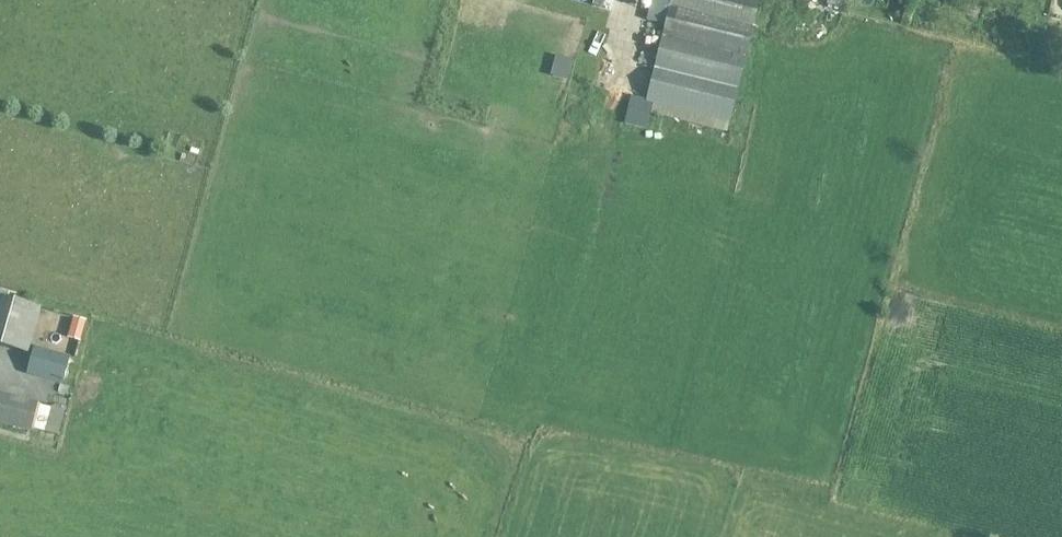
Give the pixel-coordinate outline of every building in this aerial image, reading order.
[(758,0),(659,0),(653,25),(665,28),(647,104),(730,123),(758,0)] [(0,302),(0,346),(28,354),(40,308),(1,298),(0,302)] [(74,326),(79,307),(65,304),(61,323),(74,326)] [(26,375),(61,384),(62,380),(68,381),(73,359),(32,348),(26,375)] [(0,393),(0,425),(30,432),(31,429),(57,436),(64,410),(51,407),(51,409),(38,406),(38,403),(0,393)]
